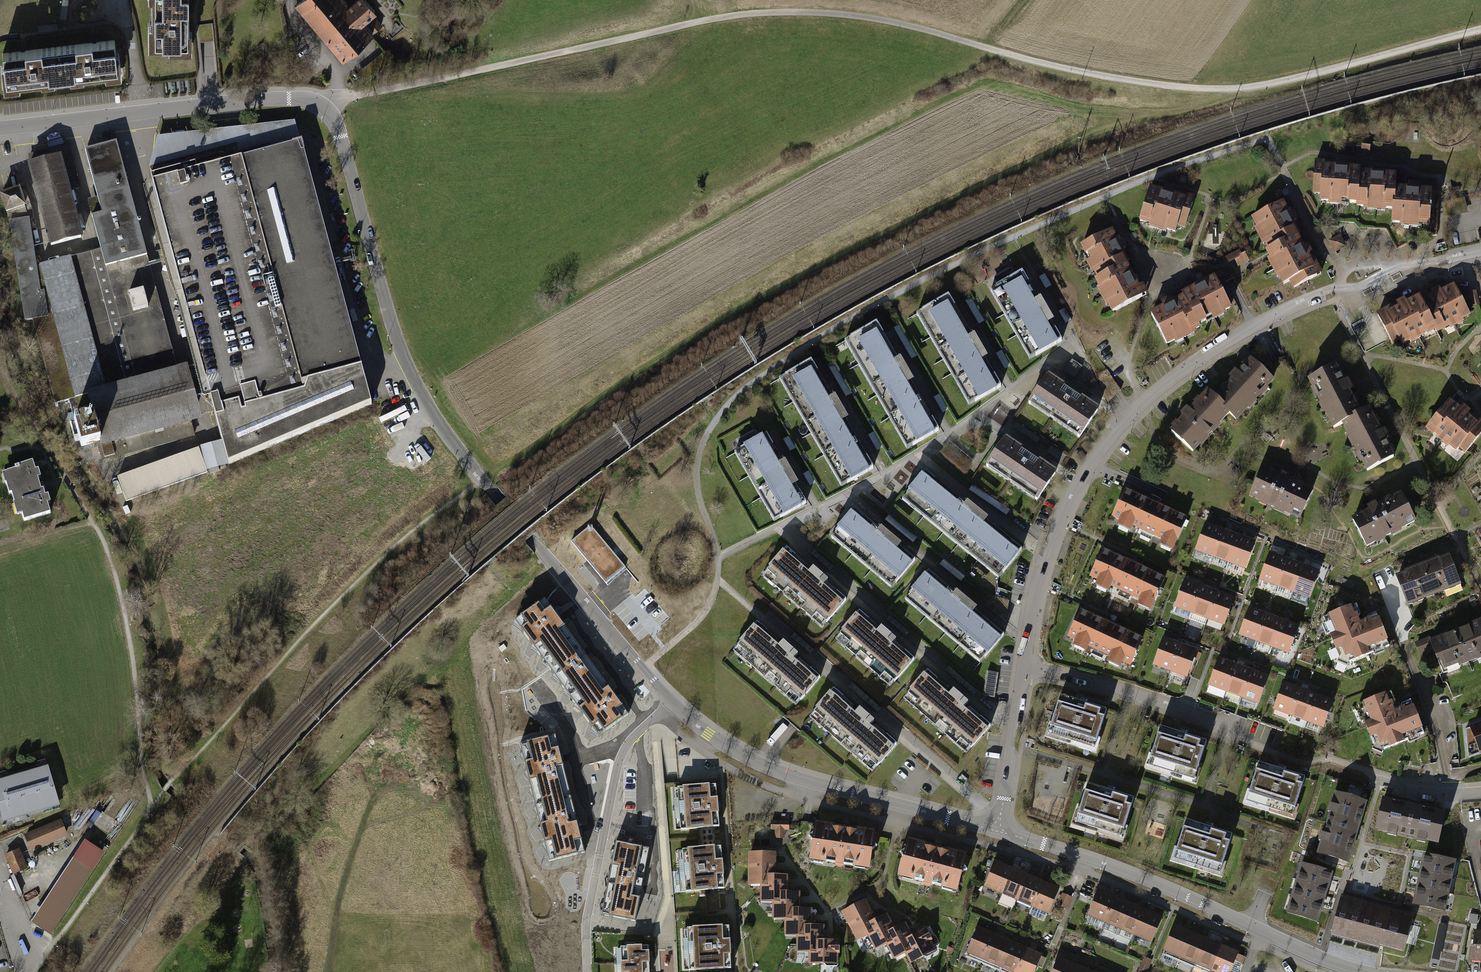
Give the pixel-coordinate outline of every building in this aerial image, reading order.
[(60,18),(66,19),(68,0),(62,0),(60,18)] [(150,48),(188,48),(189,0),(150,0),(150,48)] [(294,2),(326,39),(324,41),(330,47),(331,46),(342,59),(383,25),(373,13),(377,10),(368,0),(351,0),(349,2),(347,0),(296,0),(294,2)] [(57,29),(56,22),(37,24),(38,31),(57,29)] [(0,51),(0,59),(3,87),(118,73),(114,37),(0,51)] [(158,136),(150,166),(152,174),(198,162),(199,168),(302,141),(296,121),(158,136)] [(309,393),(306,381),(364,365),(304,140),(302,141),(199,168),(198,162),(152,174),(218,417),(309,393)] [(88,200),(102,249),(138,381),(179,370),(117,141),(86,150),(99,197),(88,200)] [(33,153),(33,162),(62,154),(72,190),(81,187),(69,143),(33,153)] [(33,162),(28,163),(50,246),(84,237),(72,190),(62,154),(33,162)] [(1366,168),(1316,164),(1313,202),(1352,205),(1351,212),(1395,215),(1394,225),(1432,228),(1434,197),(1400,194),(1401,178),(1366,175),(1366,168)] [(0,194),(0,195),(6,214),(27,207),(21,187),(0,194)] [(1196,200),(1152,187),(1142,221),(1186,234),(1196,200)] [(1286,200),(1254,216),(1271,248),(1266,250),(1287,290),(1323,272),(1314,254),(1291,210),(1286,200)] [(41,292),(37,266),(30,218),(9,221),(25,321),(33,320),(49,318),(45,291),(41,292)] [(1114,227),(1081,243),(1112,309),(1145,294),(1139,280),(1120,240),(1114,227)] [(1342,234),(1331,240),(1337,251),(1348,245),(1342,234)] [(69,400),(138,381),(102,249),(37,266),(41,292),(45,291),(49,318),(33,320),(56,404),(69,400)] [(1023,269),(990,288),(1029,357),(1062,339),(1023,269)] [(1038,276),(1045,288),(1051,285),(1044,273),(1038,276)] [(1173,301),(1152,312),(1168,342),(1233,308),(1217,278),(1199,288),(1173,301)] [(1419,292),(1377,314),(1394,346),(1435,325),(1438,331),(1469,314),(1453,283),(1423,299),(1419,292)] [(949,293),(916,312),(969,404),(1002,385),(949,293)] [(965,300),(978,324),(984,320),(971,297),(965,300)] [(1059,311),(1065,323),(1071,320),(1064,308),(1059,311)] [(877,322),(846,340),(909,448),(940,430),(877,322)] [(893,327),(911,359),(917,355),(899,324),(893,327)] [(995,353),(1005,369),(1010,366),(1001,349),(995,353)] [(1184,411),(1169,426),(1194,450),(1232,411),(1238,417),(1276,378),(1252,355),(1233,375),(1217,392),(1210,385),(1184,411)] [(812,359),(780,377),(840,485),(873,467),(812,359)] [(1072,359),(1064,370),(1074,377),(1082,365),(1072,359)] [(1364,409),(1341,359),(1310,374),(1335,427),(1346,422),(1367,468),(1398,453),(1375,403),(1364,409)] [(827,365),(845,396),(851,393),(833,362),(827,365)] [(82,447),(96,443),(99,453),(101,461),(104,461),(195,436),(192,424),(204,421),(190,367),(179,370),(138,381),(69,400),(82,447)] [(1099,408),(1046,373),(1027,402),(1080,437),(1099,408)] [(933,397),(943,413),(948,410),(939,393),(933,397)] [(1449,400),(1429,428),(1464,455),(1480,432),(1480,424),(1474,419),(1449,400)] [(1013,427),(1037,443),(1040,438),(1016,422),(1013,427)] [(765,431),(733,449),(773,521),(805,503),(765,431)] [(868,434),(877,451),(883,448),(873,431),(868,434)] [(783,438),(790,451),(795,448),(789,435),(783,438)] [(1056,470),(1004,437),(986,465),(1038,499),(1056,470)] [(948,441),(936,454),(962,475),(974,461),(948,441)] [(1047,452),(1058,459),(1062,453),(1052,445),(1047,452)] [(200,448),(118,477),(126,502),(208,472),(208,471),(200,448)] [(16,469),(2,473),(5,484),(7,484),(10,494),(12,494),(15,503),(14,503),(18,516),(23,514),(25,521),(51,513),(48,504),(51,503),(49,495),(46,496),(44,489),(42,490),(39,479),(42,478),(39,470),(36,471),(33,461),(15,467),(16,469)] [(1316,488),(1263,466),(1251,496),(1303,518),(1316,488)] [(803,473),(809,486),(815,483),(808,470),(803,473)] [(1020,552),(922,472),(901,498),(999,578),(1020,552)] [(1010,510),(973,485),(969,490),(1006,515),(1010,510)] [(1188,516),(1125,487),(1111,515),(1175,545),(1188,516)] [(1371,507),(1350,518),(1364,546),(1415,520),(1400,492),(1371,507)] [(852,506),(829,533),(890,586),(913,559),(852,506)] [(917,537),(889,514),(885,519),(913,542),(917,537)] [(1256,542),(1206,523),(1196,551),(1246,569),(1256,542)] [(591,524),(571,540),(605,582),(625,566),(591,524)] [(846,599),(784,546),(760,575),(821,627),(846,599)] [(1166,577),(1103,548),(1090,574),(1154,604),(1166,577)] [(833,565),(814,549),(811,553),(829,569),(833,565)] [(1321,572),(1269,553),(1260,579),(1312,598),(1321,572)] [(1453,556),(1398,576),(1409,606),(1464,586),(1453,556)] [(965,576),(944,559),(940,563),(961,581),(965,576)] [(1004,633),(928,568),(904,596),(981,661),(1004,633)] [(1235,598),(1184,579),(1175,604),(1226,622),(1235,598)] [(599,733),(628,713),(615,695),(585,653),(560,619),(548,602),(544,597),(516,618),(599,733)] [(1113,621),(1081,605),(1067,635),(1130,665),(1144,635),(1113,621)] [(1301,625),(1249,606),(1240,631),(1291,650),(1301,625)] [(1349,606),(1328,614),(1335,631),(1329,633),(1335,648),(1340,646),(1344,656),(1352,652),(1355,658),(1367,653),(1365,647),(1386,638),(1377,616),(1357,624),(1349,606)] [(914,658),(857,609),(833,637),(889,686),(914,658)] [(909,631),(890,614),(887,618),(905,635),(909,631)] [(820,676),(755,620),(731,648),(796,704),(820,676)] [(1414,641),(1420,655),(1436,648),(1445,673),(1480,659),(1480,621),(1433,640),(1431,635),(1414,641)] [(812,649),(793,632),(790,636),(808,653),(812,649)] [(1198,647),(1163,636),(1154,664),(1189,675),(1198,647)] [(1271,653),(1274,645),(1258,639),(1255,647),(1271,653)] [(1270,675),(1220,657),(1210,684),(1260,702),(1270,675)] [(977,689),(949,665),(945,670),(973,694),(977,689)] [(927,668),(903,695),(967,751),(990,724),(927,668)] [(998,672),(986,670),(983,695),(994,697),(998,672)] [(1335,701),(1283,682),(1274,708),(1326,726),(1335,701)] [(880,706),(853,683),(849,687),(876,711),(880,706)] [(833,689),(809,716),(872,770),(896,743),(833,689)] [(1363,700),(1370,720),(1364,722),(1370,737),(1377,735),(1380,743),(1386,741),(1389,748),(1405,741),(1403,735),(1424,727),(1414,701),(1393,709),(1386,692),(1363,700)] [(1082,704),(1055,696),(1045,734),(1096,748),(1106,710),(1082,704)] [(1472,726),(1480,749),(1480,722),(1472,726)] [(1182,735),(1156,727),(1144,763),(1194,779),(1206,743),(1182,735)] [(549,859),(584,850),(579,830),(562,759),(556,734),(520,742),(549,859)] [(1281,771),(1256,764),(1245,803),(1293,817),(1304,778),(1281,771)] [(0,781),(0,811),(2,817),(4,824),(60,807),(49,766),(0,781)] [(672,787),(675,827),(717,824),(714,784),(672,787)] [(1132,800),(1084,786),(1072,825),(1121,839),(1132,800)] [(1367,801),(1336,792),(1318,853),(1348,862),(1367,801)] [(1445,812),(1383,798),(1376,828),(1438,842),(1445,812)] [(789,820),(770,819),(770,829),(774,829),(774,837),(784,838),(785,829),(788,829),(789,820)] [(61,820),(24,835),(31,852),(68,837),(61,820)] [(846,826),(813,821),(808,856),(868,865),(874,830),(846,826)] [(1208,829),(1181,821),(1170,858),(1222,873),(1233,836),(1208,829)] [(938,843),(907,836),(897,874),(956,889),(966,851),(938,843)] [(74,859),(94,872),(105,854),(85,841),(74,859)] [(649,847),(616,841),(602,913),(634,919),(641,889),(649,847)] [(677,848),(680,888),(722,885),(719,845),(677,848)] [(20,849),(5,855),(13,875),(28,869),(20,849)] [(773,853),(746,852),(746,884),(759,884),(759,900),(772,900),(772,918),(784,918),(784,935),(796,935),(795,953),(806,953),(805,966),(839,967),(840,937),(830,936),(825,936),(825,932),(825,922),(812,922),(812,918),(813,906),(799,906),(799,899),(799,891),(785,891),(785,883),(785,875),(773,875),(773,866),(773,853)] [(1455,861),(1424,854),(1414,904),(1445,911),(1455,861)] [(94,872),(74,859),(31,923),(51,936),(94,872)] [(1011,868),(996,862),(985,885),(1001,892),(1011,868)] [(1333,871),(1303,862),(1288,912),(1317,921),(1333,871)] [(1027,875),(1011,868),(1001,892),(1017,899),(1027,875)] [(1042,882),(1027,875),(1017,899),(1032,906),(1042,882)] [(1059,888),(1042,882),(1032,906),(1049,913),(1059,888)] [(1114,897),(1098,891),(1088,914),(1103,921),(1114,897)] [(1129,904),(1114,897),(1103,921),(1119,928),(1129,904)] [(865,898),(842,910),(858,941),(867,936),(874,950),(886,944),(894,960),(905,955),(909,964),(938,950),(927,927),(911,934),(909,929),(905,922),(894,928),(890,920),(886,913),(875,918),(871,911),(865,898)] [(1333,929),(1346,933),(1354,903),(1340,899),(1333,929)] [(1346,933),(1359,936),(1366,906),(1354,903),(1346,933)] [(1144,911),(1129,904),(1119,928),(1134,934),(1144,911)] [(1359,936),(1371,939),(1379,909),(1366,906),(1359,936)] [(1371,939),(1381,942),(1387,917),(1389,912),(1379,909),(1371,939)] [(1161,917),(1144,911),(1134,934),(1151,941),(1161,917)] [(1410,923),(1387,917),(1381,942),(1380,945),(1403,951),(1410,923)] [(683,927),(685,967),(729,965),(727,924),(683,927)] [(1190,933),(1175,926),(1164,950),(1180,957),(1190,933)] [(993,935),(977,928),(965,956),(981,963),(993,935)] [(1475,931),(1473,961),(1480,962),(1480,931),(1475,931)] [(1206,940),(1190,933),(1180,957),(1196,963),(1206,940)] [(1009,942),(993,935),(981,963),(997,969),(1009,942)] [(1221,946),(1206,940),(1196,963),(1211,970),(1221,946)] [(1009,942),(997,969),(1003,971),(1014,971),(1024,948),(1009,942)] [(620,945),(621,962),(649,961),(648,945),(620,945)] [(1221,946),(1211,970),(1216,971),(1230,971),(1238,953),(1221,946)] [(1024,948),(1014,971),(1033,971),(1041,955),(1024,948)] [(1164,951),(1161,959),(1176,965),(1179,956),(1164,951)] [(1152,959),(1144,956),(1139,967),(1148,971),(1152,959)] [(1059,959),(1053,971),(1072,971),(1074,965),(1059,959)] [(621,971),(649,971),(649,961),(621,962),(621,971)]
